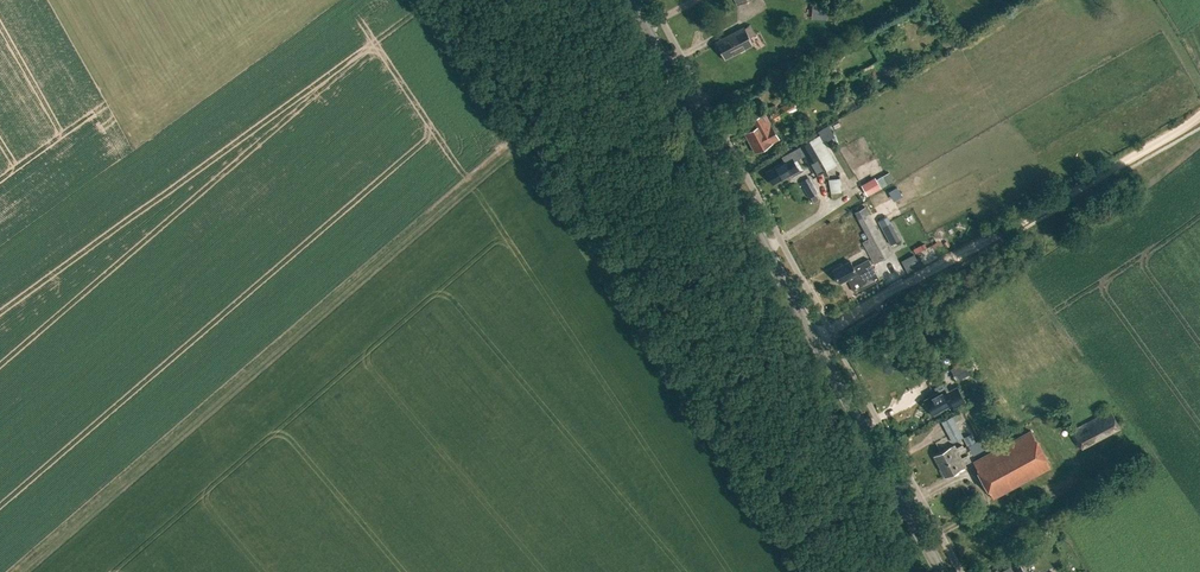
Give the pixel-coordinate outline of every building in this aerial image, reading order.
[(827,7),(813,6),(812,17),(827,19),(827,7)] [(718,41),(720,44),(718,45),(724,59),(753,44),(744,27),(718,41)] [(817,61),(811,64),(817,75),(823,72),(817,61)] [(775,122),(783,117),(797,109),(792,101),(778,108),(779,109),(770,114),(775,122)] [(754,152),(773,142),(778,139),(763,113),(752,119),(756,126),(744,133),(754,152)] [(823,132),(813,137),(830,167),(840,161),(823,132)] [(799,146),(804,155),(809,163),(819,157),(809,140),(799,146)] [(794,161),(804,155),(799,146),(782,156),(785,161),(766,172),(773,184),(799,169),(794,161)] [(894,180),(889,172),(877,179),(875,177),(862,185),(868,195),(894,180)] [(840,177),(828,179),(830,193),(841,191),(840,185),(841,184),(840,177)] [(814,184),(805,190),(810,198),(811,197),(816,194),(819,192),(814,184)] [(897,186),(889,191),(892,198),(901,192),(897,186)] [(867,207),(855,213),(880,261),(892,255),(867,207)] [(888,224),(881,227),(891,245),(897,241),(888,224)] [(914,254),(901,261),(908,273),(921,266),(914,254)] [(853,267),(850,261),(832,270),(839,283),(852,276),(860,290),(876,281),(865,261),(853,267)] [(955,377),(970,369),(966,362),(951,370),(955,377)] [(932,414),(952,403),(954,407),(965,401),(958,388),(950,392),(944,381),(934,387),(937,392),(924,399),(932,414)] [(1081,449),(1120,428),(1110,409),(1071,430),(1081,449)] [(970,434),(959,413),(943,422),(953,442),(970,434)] [(1035,438),(1030,430),(973,462),(977,470),(988,490),(993,498),(1051,467),(1046,459),(1035,438)] [(963,438),(967,446),(974,442),(970,434),(963,438)] [(939,467),(960,455),(959,453),(965,450),(962,445),(956,448),(954,445),(933,456),(939,467)] [(960,455),(939,467),(944,477),(965,466),(964,463),(970,460),(967,455),(961,458),(960,455)]
